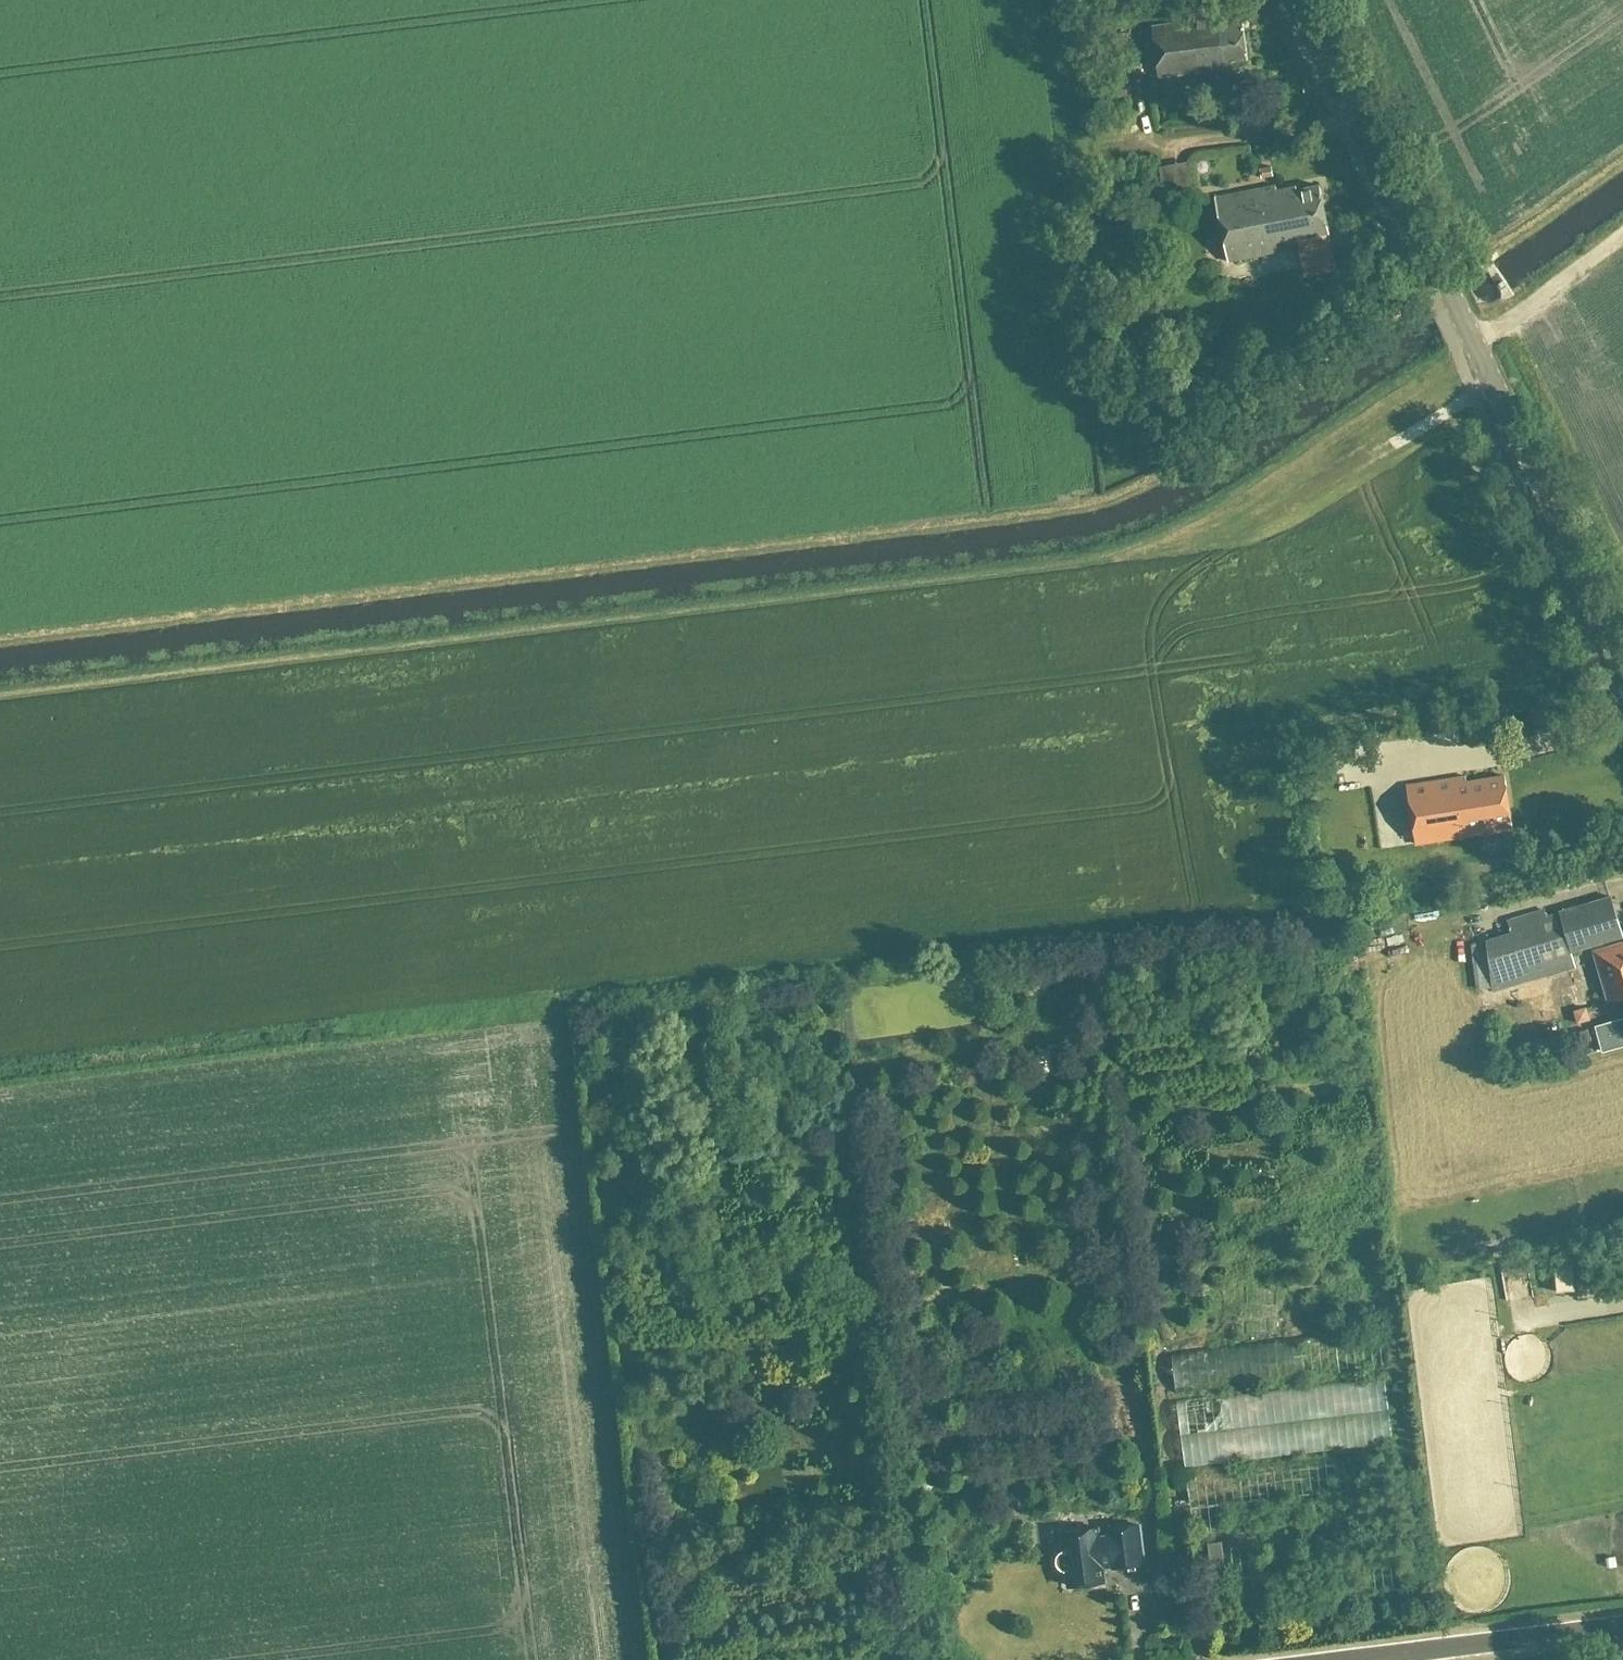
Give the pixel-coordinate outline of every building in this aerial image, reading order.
[(1217,20),(1152,30),(1159,77),(1224,68),(1223,62),(1247,58),(1242,23),(1218,27),(1217,20)] [(1258,169),(1260,177),(1271,175),(1270,166),(1258,169)] [(1273,185),(1213,197),(1226,262),(1297,248),(1301,269),(1330,263),(1326,243),(1327,243),(1316,187),(1296,191),(1295,186),(1274,190),(1273,185)] [(1406,787),(1412,828),(1418,827),(1420,844),(1512,830),(1504,777),(1466,783),(1465,778),(1406,787)] [(1485,943),(1474,945),(1480,988),(1491,986),(1492,991),(1576,967),(1571,952),(1622,938),(1611,897),(1558,912),(1560,920),(1549,923),(1545,911),(1507,922),(1510,934),(1485,942),(1485,943)] [(1594,956),(1609,1001),(1622,997),(1622,946),(1594,956)] [(1597,1027),(1604,1052),(1622,1046),(1622,1019),(1597,1027)] [(1603,1297),(1622,1295),(1622,1277),(1601,1279),(1603,1297)] [(1602,1297),(1601,1280),(1576,1281),(1577,1299),(1602,1297)] [(1064,1572),(1066,1573),(1068,1587),(1104,1582),(1102,1563),(1110,1562),(1111,1569),(1143,1565),(1138,1526),(1106,1530),(1107,1536),(1098,1537),(1097,1529),(1061,1533),(1063,1551),(1062,1551),(1060,1552),(1058,1554),(1057,1555),(1056,1557),(1056,1558),(1055,1560),(1055,1562),(1055,1564),(1056,1566),(1057,1567),(1058,1569),(1059,1570),(1061,1571),(1063,1572),(1064,1572)]
